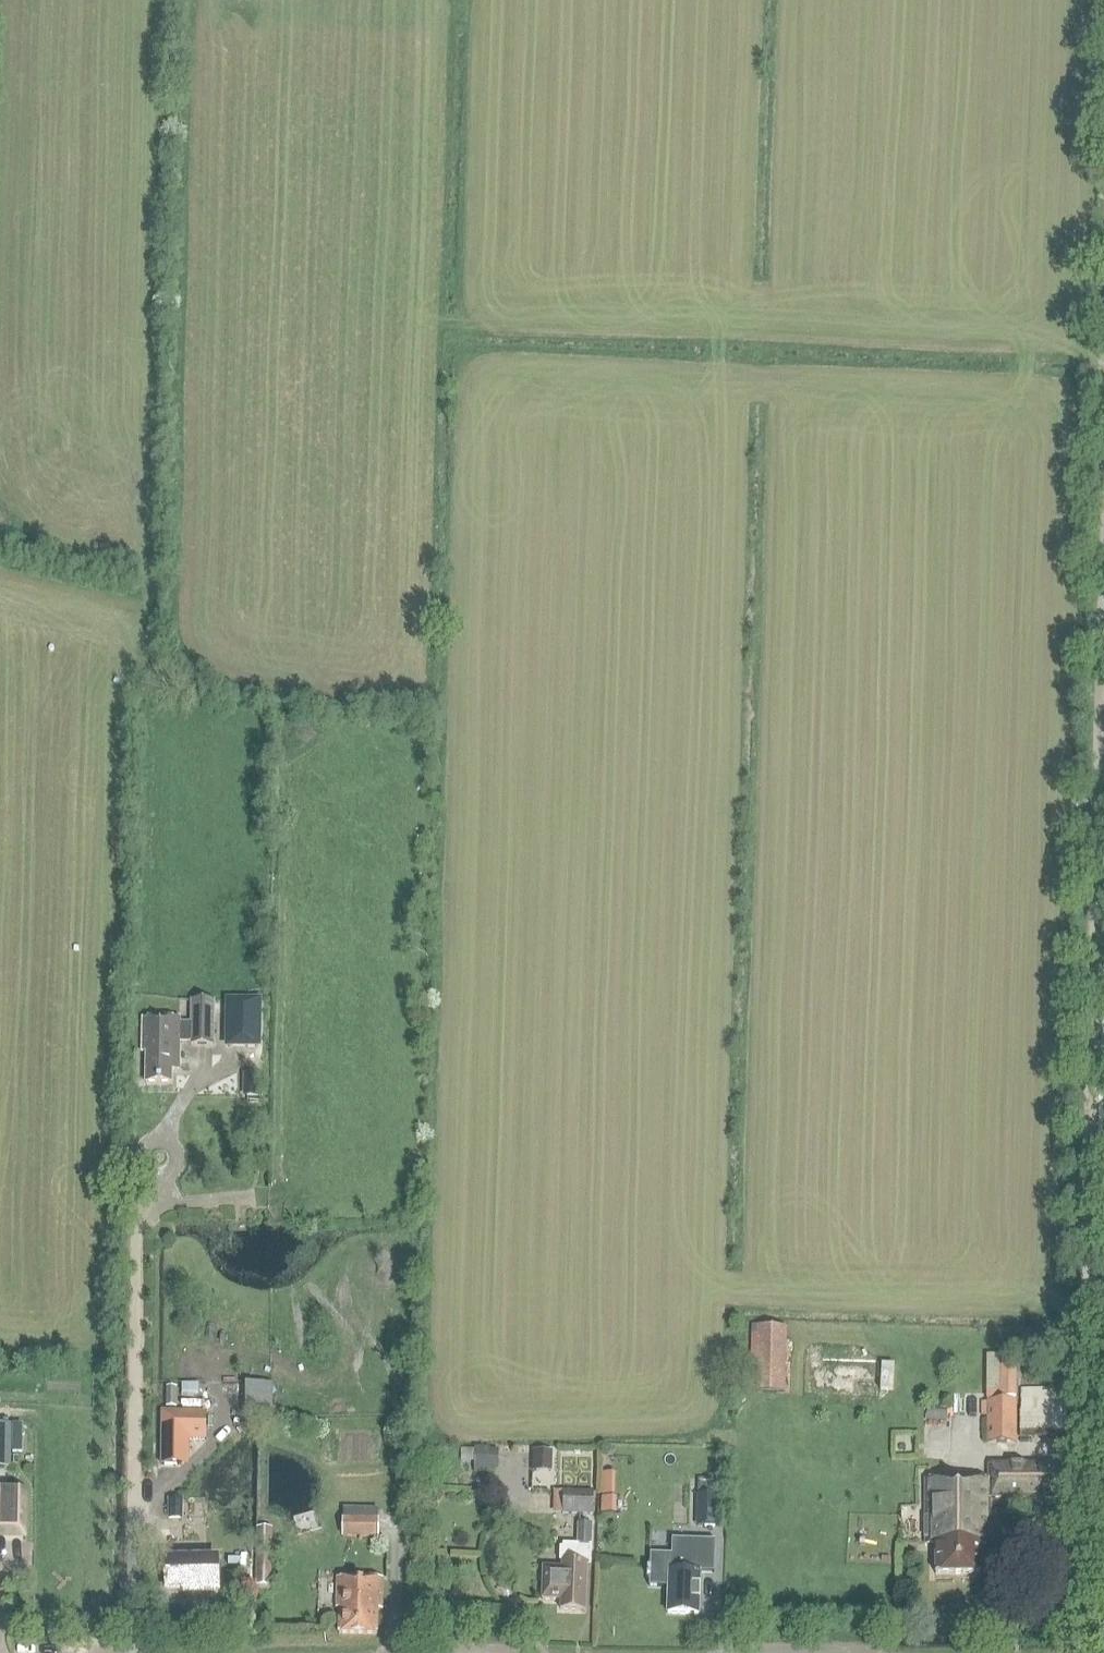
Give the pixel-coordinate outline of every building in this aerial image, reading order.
[(145,1051),(145,1082),(171,1083),(171,1071),(178,1071),(179,1041),(191,1041),(190,1045),(212,1045),(213,1002),(191,1001),(190,1023),(179,1023),(179,1018),(142,1018),(141,1051),(145,1051)] [(256,1002),(226,1002),(225,1045),(256,1046),(256,1002)] [(257,1075),(246,1075),(246,1097),(257,1097),(257,1075)] [(257,1146),(246,1146),(246,1150),(242,1150),(241,1156),(257,1157),(257,1146)] [(757,1327),(756,1391),(782,1391),(784,1328),(757,1327)] [(994,1356),(995,1399),(1012,1399),(1012,1356),(994,1356)] [(877,1380),(877,1361),(806,1359),(805,1394),(855,1395),(855,1380),(877,1380)] [(245,1420),(271,1419),(271,1384),(244,1384),(245,1420)] [(1014,1442),(1013,1402),(986,1402),(986,1442),(1014,1442)] [(178,1465),(187,1456),(187,1439),(205,1439),(204,1412),(161,1412),(161,1465),(178,1465)] [(8,1424),(0,1424),(0,1467),(8,1467),(8,1424)] [(489,1469),(490,1451),(474,1450),(473,1468),(489,1469)] [(986,1465),(986,1479),(925,1479),(925,1543),(935,1543),(935,1574),(980,1574),(979,1543),(989,1543),(988,1498),(1059,1498),(1058,1465),(986,1465)] [(23,1532),(24,1489),(0,1488),(0,1532),(23,1532)] [(562,1492),(562,1513),(591,1513),(591,1492),(562,1492)] [(695,1526),(716,1527),(717,1495),(696,1495),(695,1526)] [(183,1519),(183,1498),(167,1498),(167,1520),(183,1519)] [(342,1510),(342,1536),(376,1537),(375,1509),(342,1510)] [(560,1609),(585,1610),(586,1564),(590,1564),(591,1523),(578,1523),(577,1538),(576,1538),(576,1545),(562,1545),(562,1547),(559,1547),(559,1561),(560,1561),(560,1563),(561,1563),(561,1567),(542,1567),(541,1600),(560,1601),(560,1609)] [(252,1584),(270,1585),(272,1528),(254,1527),(252,1584)] [(668,1589),(667,1613),(698,1614),(699,1572),(713,1573),(714,1540),(671,1539),(670,1555),(649,1554),(648,1569),(646,1569),(645,1578),(648,1578),(648,1588),(668,1589)] [(217,1591),(217,1559),(165,1560),(165,1588),(198,1588),(198,1591),(217,1591)] [(339,1609),(338,1633),(376,1634),(377,1609),(382,1610),(382,1578),(335,1577),(334,1609),(339,1609)]
